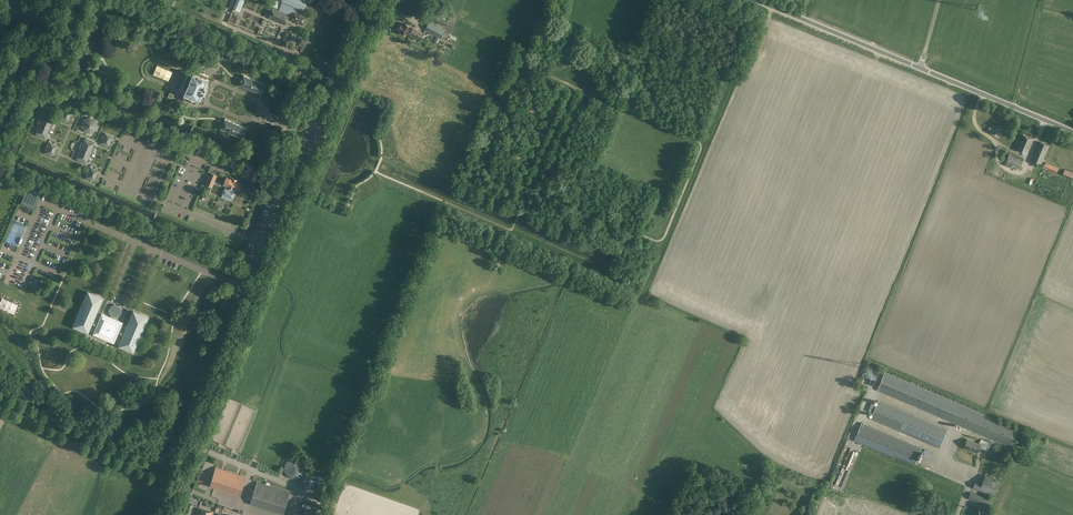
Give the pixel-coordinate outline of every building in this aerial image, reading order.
[(233,8),(240,11),(245,0),(236,0),(233,8)] [(281,1),(282,1),(283,1),(298,8),(302,9),(303,10),(307,0),(282,0),(281,1)] [(283,1),(280,8),(290,13),(290,14),(292,14),(294,11),(295,11),(296,10),(297,10),(298,8),(283,1)] [(274,7),(269,18),(285,25),(288,18),(289,15),(290,14),(290,13),(280,8),(274,6),(274,7)] [(293,16),(292,19),(302,23),(306,14),(302,12),(301,12),(297,10),(296,10),(295,11),(293,16)] [(437,15),(434,21),(443,25),(446,19),(437,15)] [(429,22),(425,30),(440,37),(444,30),(429,22)] [(401,24),(399,29),(401,30),(400,32),(405,35),(406,33),(409,34),(413,27),(405,23),(404,25),(401,24)] [(413,27),(409,34),(420,40),(424,33),(413,27)] [(15,68),(24,72),(33,51),(24,47),(15,68)] [(313,66),(288,56),(286,62),(310,72),(313,66)] [(87,61),(84,62),(83,65),(85,68),(88,69),(91,67),(92,64),(90,61),(87,61)] [(190,72),(187,71),(179,90),(183,91),(182,93),(185,94),(184,97),(185,98),(185,99),(195,103),(195,102),(196,103),(198,99),(199,100),(199,99),(201,100),(203,95),(206,94),(209,87),(207,85),(209,80),(207,79),(208,78),(207,78),(208,75),(195,70),(194,72),(191,71),(190,72)] [(244,74),(240,85),(261,94),(265,84),(244,74)] [(65,108),(64,110),(61,118),(68,121),(73,111),(65,108)] [(39,124),(35,132),(37,133),(36,135),(44,138),(45,136),(45,137),(49,128),(51,129),(53,123),(52,122),(53,118),(43,114),(42,117),(41,117),(38,123),(39,124)] [(95,130),(98,125),(95,119),(89,116),(84,119),(81,125),(84,130),(89,133),(95,130)] [(225,118),(221,128),(243,137),(247,127),(225,118)] [(996,131),(989,126),(987,130),(994,135),(996,131)] [(103,139),(101,143),(109,146),(110,143),(112,143),(113,140),(111,140),(113,136),(106,132),(104,136),(103,135),(101,139),(103,139)] [(1017,150),(1027,154),(1033,139),(1023,135),(1017,150)] [(80,149),(77,158),(77,160),(85,163),(85,161),(86,162),(90,153),(91,154),(94,148),(93,147),(94,143),(93,143),(94,141),(86,138),(86,140),(85,139),(83,143),(81,142),(79,148),(80,149)] [(49,144),(47,143),(45,149),(46,150),(46,151),(53,155),(54,153),(56,154),(58,148),(56,147),(57,145),(50,142),(49,144)] [(1040,142),(1032,160),(1042,164),(1049,145),(1040,142)] [(128,160),(132,152),(123,148),(119,155),(128,160)] [(1059,168),(1046,162),(1044,167),(1057,173),(1059,168)] [(89,169),(86,174),(88,175),(87,177),(94,180),(95,178),(97,178),(99,173),(97,173),(98,170),(91,167),(90,170),(89,169)] [(1065,169),(1062,175),(1072,180),(1072,179),(1072,172),(1065,169)] [(208,175),(205,183),(212,185),(215,178),(208,175)] [(224,189),(222,194),(233,198),(235,193),(233,192),(235,189),(239,191),(242,183),(237,181),(238,179),(232,177),(231,179),(227,177),(224,184),(227,186),(225,189),(224,189)] [(28,186),(21,203),(34,208),(37,199),(41,192),(28,186)] [(108,300),(102,314),(101,317),(94,314),(102,297),(88,292),(85,300),(83,300),(76,316),(78,317),(74,325),(77,327),(77,328),(83,331),(84,330),(87,331),(89,326),(96,329),(94,333),(113,341),(115,337),(121,340),(119,345),(123,346),(122,348),(129,350),(129,349),(133,351),(136,342),(138,342),(145,326),(143,326),(147,317),(134,311),(126,328),(120,325),(127,308),(108,300)] [(885,372),(878,389),(951,421),(959,403),(885,372)] [(872,403),(868,411),(872,413),(870,419),(940,448),(941,444),(944,445),(948,435),(946,434),(947,430),(878,400),(876,405),(872,403)] [(959,403),(951,421),(1011,447),(1018,429),(959,403)] [(914,465),(914,464),(921,448),(862,423),(855,440),(914,465)] [(964,448),(977,453),(979,447),(983,448),(985,444),(979,442),(978,443),(967,439),(964,448)] [(837,458),(830,482),(834,483),(835,481),(841,483),(840,486),(843,487),(846,479),(847,475),(849,475),(850,472),(847,471),(852,455),(849,454),(847,461),(837,458)] [(295,458),(290,459),(287,461),(285,465),(285,470),(286,474),(289,477),(293,479),(297,479),(301,477),(304,473),(306,469),(305,465),(303,461),(299,459),(295,458)] [(247,476),(216,467),(210,486),(241,495),(247,476)] [(938,467),(935,474),(945,478),(948,470),(938,467)] [(1000,480),(985,474),(981,483),(975,481),(973,487),(994,495),(1000,480)] [(948,481),(938,479),(937,486),(947,488),(948,481)] [(250,486),(246,497),(252,499),(285,509),(290,491),(257,481),(255,488),(250,486)] [(970,492),(967,498),(990,507),(992,500),(970,492)] [(953,506),(957,496),(949,494),(946,504),(953,506)] [(317,508),(313,506),(304,502),(302,507),(307,509),(304,514),(314,514),(317,508)]
